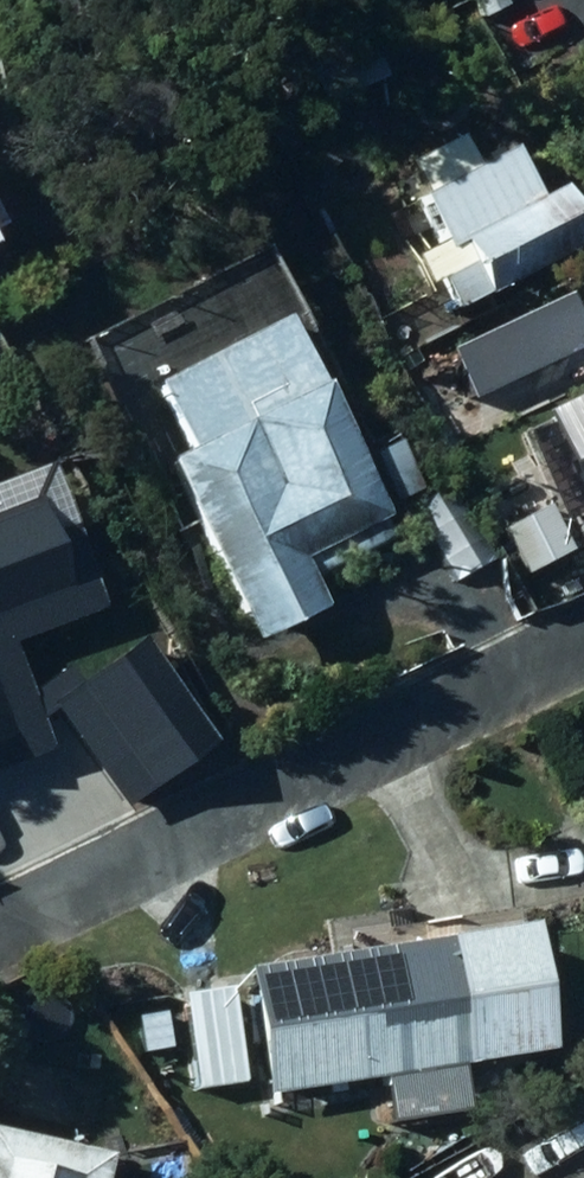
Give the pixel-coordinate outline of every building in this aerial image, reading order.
[(364,39),(313,65),(331,101),(382,75),(364,39)] [(402,160),(418,190),(413,194),(437,239),(410,253),(425,282),(436,276),(452,308),(582,238),(554,186),(530,199),(501,145),(469,162),(453,133),(402,160)] [(23,288),(0,240),(0,299),(23,288)] [(277,321),(151,384),(183,449),(161,460),(251,640),(321,605),(305,574),(383,535),(375,518),(380,516),(311,381),(308,382),(277,321)] [(49,748),(8,641),(98,606),(69,530),(62,533),(38,470),(0,485),(0,767),(49,748)] [(525,920),(241,966),(262,1095),(546,1049),(525,920)] [(107,1151),(0,1128),(0,1177),(101,1177),(107,1151)]
